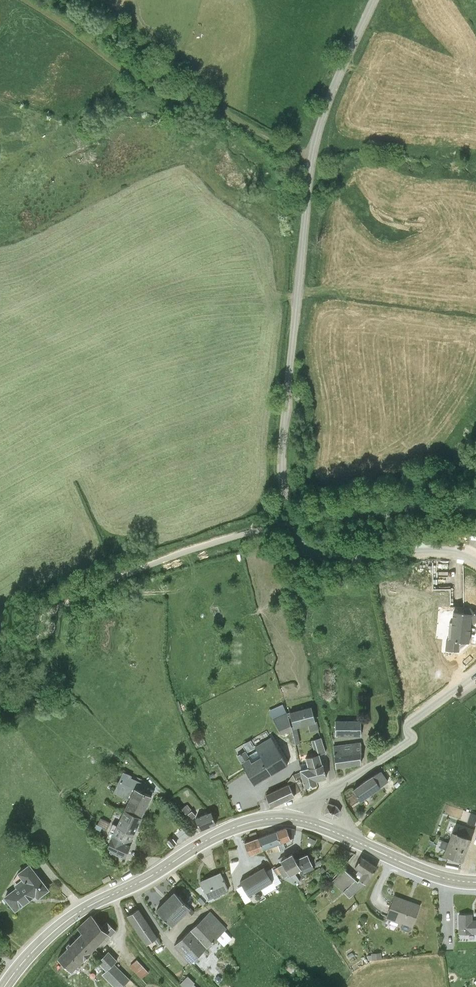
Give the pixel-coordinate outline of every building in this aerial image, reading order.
[(311,706),(290,712),(295,727),(315,722),(311,706)] [(286,713),(273,718),(281,734),(293,729),(286,713)] [(361,720),(335,720),(335,736),(360,736),(361,720)] [(271,776),(289,765),(273,737),(254,746),(258,754),(242,763),(255,785),(271,776)] [(301,771),(305,786),(317,783),(317,781),(325,779),(322,765),(319,755),(325,754),(321,738),(310,741),(314,756),(306,758),(309,768),(300,770),(301,771)] [(334,744),(336,766),(361,764),(360,742),(334,744)] [(132,774),(123,771),(114,792),(129,798),(124,808),(142,816),(152,795),(142,790),(146,783),(131,776),(132,774)] [(305,786),(301,771),(287,778),(296,795),(305,786)] [(388,781),(381,771),(372,776),(380,787),(388,781)] [(372,776),(353,790),(361,801),(380,787),(372,776)] [(288,784),(265,794),(272,807),(294,796),(288,784)] [(340,810),(337,805),(328,802),(323,815),(332,818),(338,817),(340,810)] [(187,803),(181,807),(187,814),(192,810),(187,803)] [(142,816),(124,808),(117,824),(135,832),(142,816)] [(211,811),(196,817),(201,828),(216,822),(211,811)] [(467,813),(460,824),(470,829),(475,818),(467,813)] [(98,827),(112,831),(115,821),(101,816),(98,827)] [(112,833),(113,834),(108,845),(113,852),(125,857),(131,845),(125,842),(126,840),(132,839),(135,832),(117,824),(112,833)] [(291,839),(286,827),(277,830),(281,842),(291,839)] [(281,842),(277,830),(266,834),(270,846),(281,842)] [(463,860),(471,838),(452,831),(443,854),(463,860)] [(270,846),(266,834),(254,839),(259,851),(270,846)] [(254,839),(245,842),(250,855),(259,851),(254,839)] [(307,853),(295,858),(291,853),(281,860),(290,876),(302,869),(313,865),(307,853)] [(377,867),(361,857),(355,866),(359,869),(356,872),(360,875),(359,879),(366,883),(377,867)] [(16,886),(3,896),(15,911),(35,896),(37,898),(50,888),(30,862),(17,872),(21,878),(14,883),(16,886)] [(272,867),(265,871),(263,867),(252,873),(260,888),(272,882),(279,878),(272,867)] [(363,886),(345,868),(332,880),(349,897),(363,886)] [(221,871),(200,880),(208,899),(229,890),(221,871)] [(252,873),(240,880),(242,885),(237,887),(245,903),(252,899),(249,895),(260,888),(252,873)] [(174,890),(156,909),(172,926),(186,913),(189,917),(194,912),(174,890)] [(421,904),(393,894),(384,918),(411,928),(421,904)] [(139,909),(127,916),(136,930),(146,944),(158,937),(148,923),(139,909)] [(226,929),(209,912),(190,931),(205,948),(226,929)] [(458,913),(458,933),(475,933),(475,918),(472,918),(472,913),(458,913)] [(81,934),(78,937),(93,952),(107,936),(99,928),(90,917),(78,929),(81,934)] [(99,928),(107,936),(113,932),(106,923),(99,928)] [(190,931),(174,945),(190,962),(205,948),(190,931)] [(93,952),(78,937),(57,958),(71,973),(93,952)] [(98,961),(106,970),(102,973),(115,986),(121,986),(129,979),(114,963),(117,960),(108,951),(98,961)] [(137,959),(129,966),(141,978),(148,972),(137,959)] [(185,977),(178,985),(180,986),(191,986),(193,985),(185,977)]
